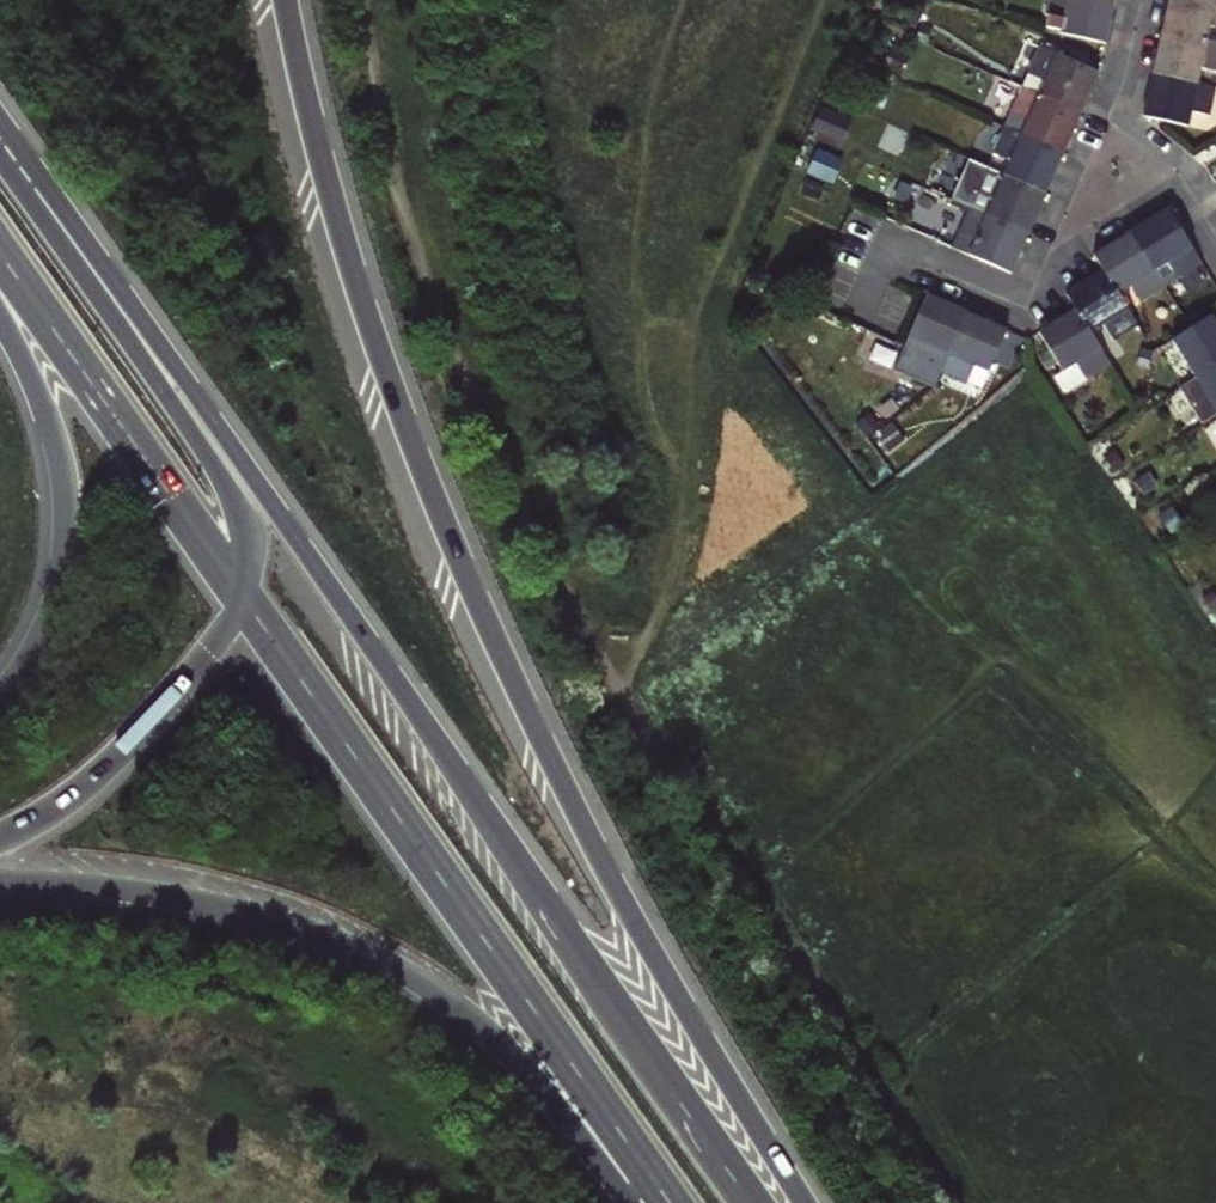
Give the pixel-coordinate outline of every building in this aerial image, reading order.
[(1106,42),(1115,0),(1051,0),(1049,13),(1066,17),(1062,33),(1106,42)] [(1164,30),(1209,40),(1212,26),(1215,26),(1215,0),(1170,0),(1164,30)] [(1164,30),(1155,71),(1200,81),(1203,67),(1215,70),(1215,41),(1209,40),(1164,30)] [(1041,48),(1024,88),(1081,114),(1099,73),(1041,48)] [(1215,85),(1200,81),(1155,71),(1146,116),(1190,125),(1193,111),(1209,114),(1215,85)] [(1081,114),(1024,88),(1012,115),(1028,123),(1023,135),(1064,152),(1081,114)] [(1064,152),(1023,135),(1007,128),(996,154),(1011,162),(1006,174),(1047,192),(1064,152)] [(989,214),(1030,231),(1047,192),(1006,174),(989,167),(971,159),(954,199),(970,206),(989,214)] [(952,247),(971,255),(1012,273),(1030,231),(989,214),(970,206),(952,247)] [(1170,210),(1133,233),(1156,270),(1168,262),(1177,277),(1202,262),(1170,210)] [(1096,256),(1106,272),(1119,293),(1132,285),(1141,300),(1165,285),(1156,270),(1133,233),(1096,256)] [(1078,312),(1092,335),(1106,326),(1115,341),(1139,326),(1119,293),(1106,272),(1068,296),(1078,312)] [(901,355),(942,372),(966,313),(926,295),(901,355)] [(1078,312),(1041,334),(1065,371),(1078,364),(1088,379),(1110,365),(1092,335),(1078,312)] [(966,313),(942,372),(967,382),(975,365),(989,371),(1007,330),(966,313)] [(1192,328),(1175,339),(1199,378),(1215,368),(1215,321),(1213,316),(1192,328)] [(1199,378),(1215,406),(1215,368),(1199,378)]
